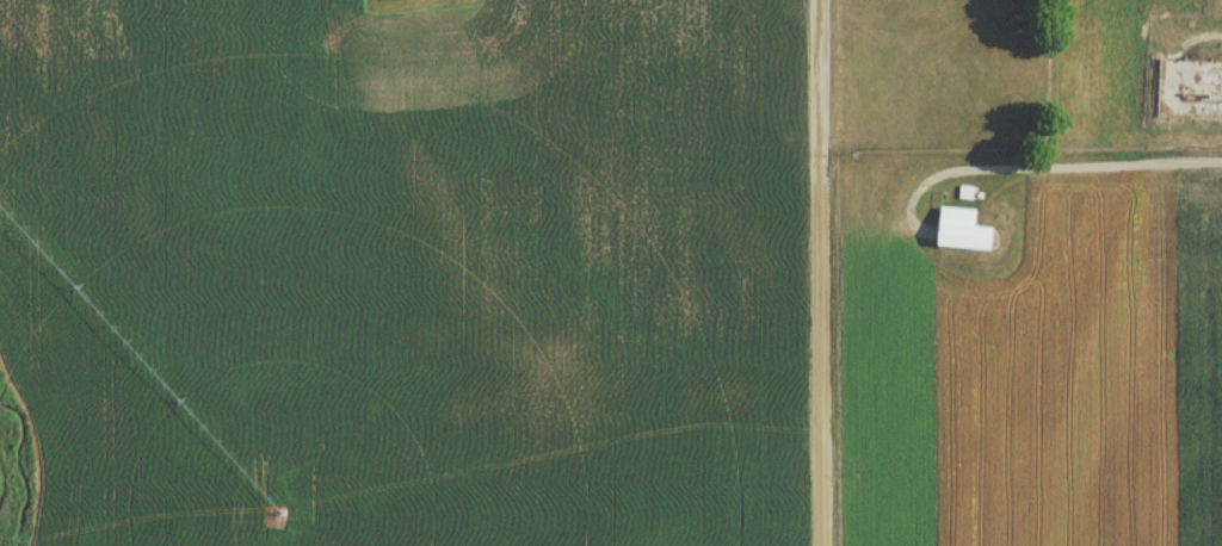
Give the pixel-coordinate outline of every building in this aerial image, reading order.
[(933,244),(938,205),(973,210),(971,224),(988,227),(986,252),(933,244)]
